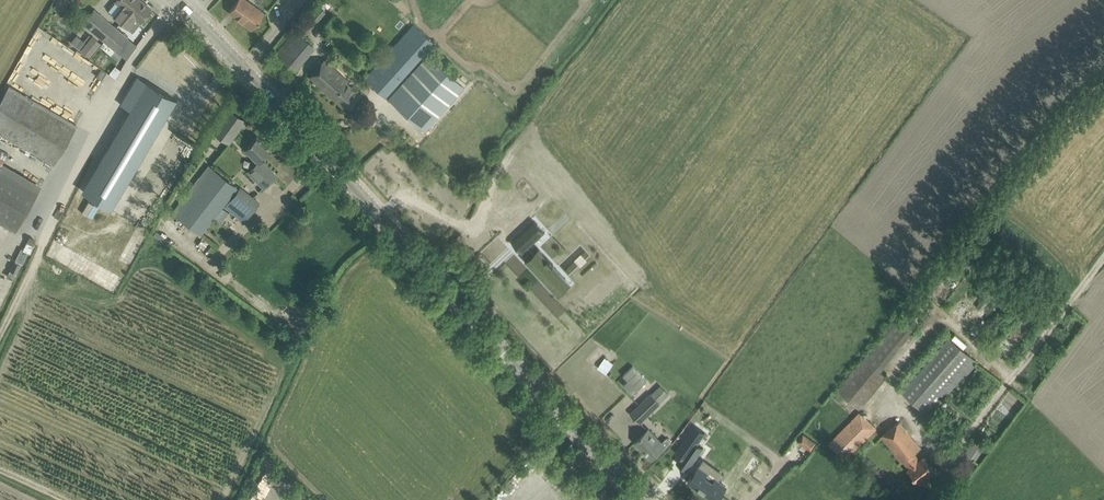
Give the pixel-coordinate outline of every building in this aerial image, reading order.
[(70,0),(69,0),(56,0),(51,6),(59,13),(70,0)] [(121,22),(138,1),(139,2),(140,0),(116,0),(115,0),(123,7),(115,17),(121,22)] [(141,0),(140,0),(139,2),(138,1),(121,22),(127,27),(135,17),(141,21),(151,9),(141,0)] [(229,12),(251,28),(263,12),(247,0),(238,0),(229,12)] [(295,33),(276,53),(295,70),(313,50),(301,38),(324,13),(315,5),(292,30),(295,33)] [(83,23),(116,51),(127,37),(94,9),(83,23)] [(366,77),(387,97),(433,46),(411,26),(366,77)] [(78,48),(84,41),(75,34),(70,41),(78,48)] [(91,35),(80,51),(90,58),(100,42),(91,35)] [(390,100),(425,133),(465,88),(429,56),(390,100)] [(324,60),(310,76),(347,110),(361,95),(346,82),(347,81),(324,60)] [(101,69),(96,76),(101,80),(106,72),(101,69)] [(117,139),(85,193),(111,208),(176,99),(137,76),(120,104),(130,110),(114,137),(117,139)] [(0,102),(0,133),(54,164),(76,125),(9,86),(0,102)] [(224,139),(230,144),(246,120),(226,107),(208,137),(219,145),(224,139)] [(271,149),(257,135),(244,148),(257,162),(248,171),(263,187),(276,175),(261,159),(271,149)] [(208,165),(172,212),(200,234),(236,187),(208,165)] [(15,231),(37,192),(0,170),(0,222),(15,231)] [(239,189),(225,206),(244,221),(258,204),(239,189)] [(535,216),(512,237),(523,249),(526,246),(531,252),(526,256),(558,291),(572,279),(539,244),(535,248),(530,243),(546,227),(535,216)] [(26,239),(22,249),(30,252),(34,242),(26,239)] [(21,263),(27,253),(21,249),(15,259),(21,263)] [(897,316),(837,392),(861,411),(887,377),(877,369),(910,326),(897,316)] [(909,375),(898,387),(930,415),(978,361),(951,337),(914,379),(909,375)] [(604,358),(598,367),(606,373),(612,364),(604,358)] [(647,380),(633,366),(623,375),(628,380),(623,385),(632,394),(647,380)] [(630,413),(640,422),(659,402),(651,393),(630,413)] [(858,414),(829,443),(845,459),(874,429),(858,414)] [(913,452),(920,447),(899,421),(881,435),(902,462),(903,460),(909,468),(908,469),(919,483),(935,470),(923,456),(919,459),(913,452)] [(635,441),(651,458),(669,440),(666,437),(661,442),(648,429),(635,441)] [(690,430),(678,447),(695,459),(703,447),(697,443),(701,438),(690,430)] [(815,442),(803,433),(798,440),(810,449),(815,442)] [(688,481),(715,499),(716,499),(726,486),(707,472),(711,467),(702,460),(688,481)]
